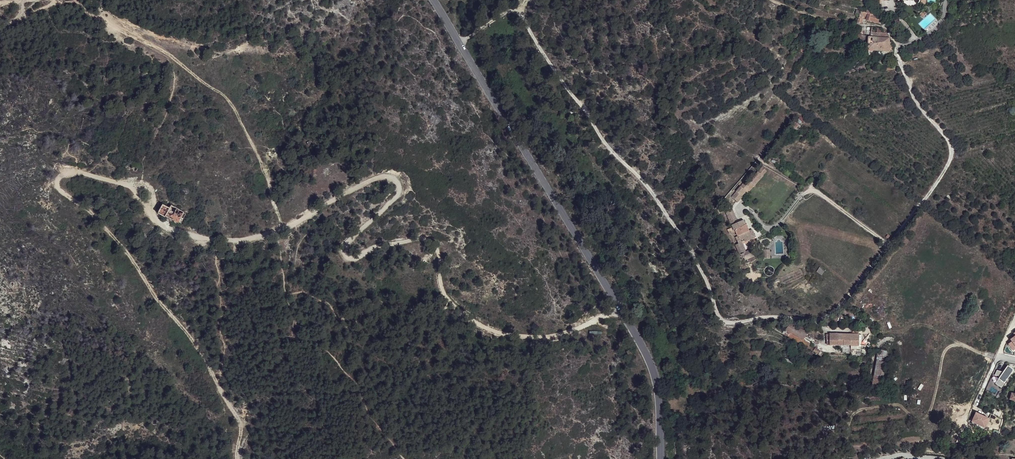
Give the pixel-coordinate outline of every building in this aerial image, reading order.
[(881,3),(884,13),(890,12),(887,2),(881,3)] [(869,13),(867,13),(862,10),(861,11),(860,15),(858,22),(862,23),(863,18),(864,16),(868,17),(869,13)] [(881,16),(874,14),(872,21),(879,23),(881,16)] [(931,31),(937,25),(939,21),(938,20),(926,30),(928,32),(931,31)] [(870,41),(870,37),(856,33),(854,37),(870,41)] [(869,50),(890,51),(890,42),(890,38),(887,38),(871,37),(870,37),(870,41),(869,50)] [(745,183),(742,186),(748,191),(747,191),(749,193),(756,185),(764,176),(764,175),(768,171),(763,167),(748,185),(745,183)] [(742,186),(737,191),(743,196),(747,191),(748,191),(742,186)] [(737,191),(733,197),(739,202),(744,197),(743,196),(737,191)] [(179,226),(184,215),(171,208),(169,211),(163,208),(158,217),(165,220),(166,219),(179,226)] [(731,221),(732,225),(736,223),(735,219),(737,219),(733,209),(726,212),(731,221)] [(736,223),(732,225),(733,227),(735,230),(736,229),(736,231),(738,236),(740,240),(744,238),(752,235),(750,231),(747,225),(744,219),(736,223)] [(733,227),(732,225),(727,227),(730,234),(736,231),(736,229),(735,230),(733,227)] [(752,235),(744,238),(746,241),(755,237),(753,231),(750,231),(752,235)] [(740,240),(738,236),(736,237),(739,243),(736,244),(741,255),(743,257),(744,256),(746,260),(755,256),(752,248),(746,251),(741,240),(741,241),(740,240)] [(821,266),(818,271),(823,275),(827,270),(821,266)] [(779,286),(775,290),(779,295),(783,291),(779,286)] [(806,335),(810,337),(811,334),(791,324),(790,327),(806,335)] [(806,335),(790,327),(787,331),(791,333),(803,340),(806,335)] [(800,343),(808,348),(810,346),(810,344),(803,340),(791,333),(788,336),(791,338),(800,343)] [(851,345),(858,346),(859,340),(860,334),(837,334),(838,345),(844,345),(851,345)] [(808,348),(800,343),(797,348),(806,353),(808,348)] [(844,349),(844,353),(850,354),(851,353),(851,356),(863,356),(863,349),(861,349),(861,346),(858,346),(851,345),(851,348),(850,348),(844,349)] [(878,360),(873,389),(881,389),(886,361),(884,361),(878,360)] [(1014,369),(1008,365),(1003,371),(996,370),(994,375),(1000,376),(995,383),(1001,388),(1014,369)] [(989,418),(976,412),(971,423),(977,426),(977,424),(985,427),(989,418)]
